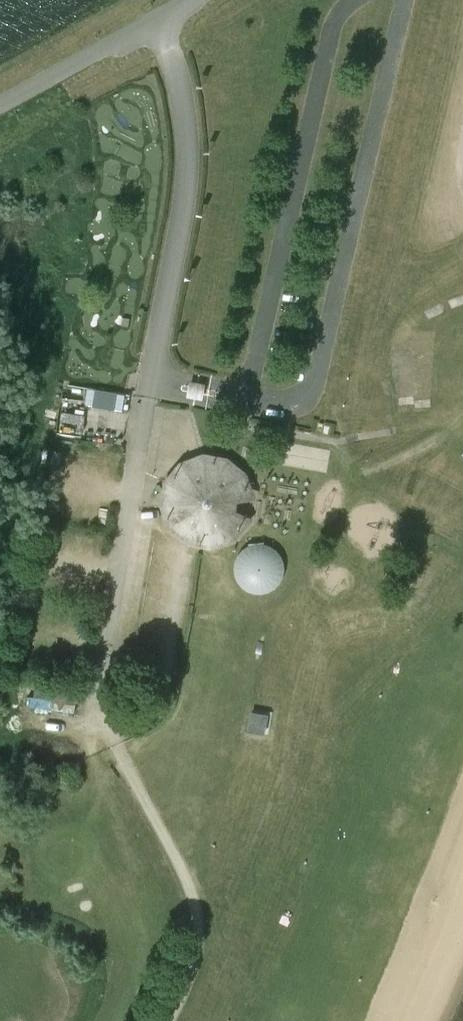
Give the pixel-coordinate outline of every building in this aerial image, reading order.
[(396,396),(418,395),(416,345),(394,346),(396,396)] [(247,502),(245,497),(240,481),(223,466),(201,461),(179,468),(168,481),(164,485),(160,507),(167,529),(184,544),(206,549),(227,541),(242,525),(244,519),(234,516),(235,507),(247,504),(247,502)] [(238,555),(235,561),(234,568),(234,575),(237,582),(241,587),(247,591),(253,594),(260,594),(267,592),(273,589),(278,584),(281,578),(283,571),(282,564),(279,557),(275,552),(270,548),(263,545),(256,545),(249,547),(243,550),(238,555)] [(81,705),(83,686),(35,680),(33,700),(81,705)] [(263,733),(266,715),(250,712),(246,730),(263,733)]
